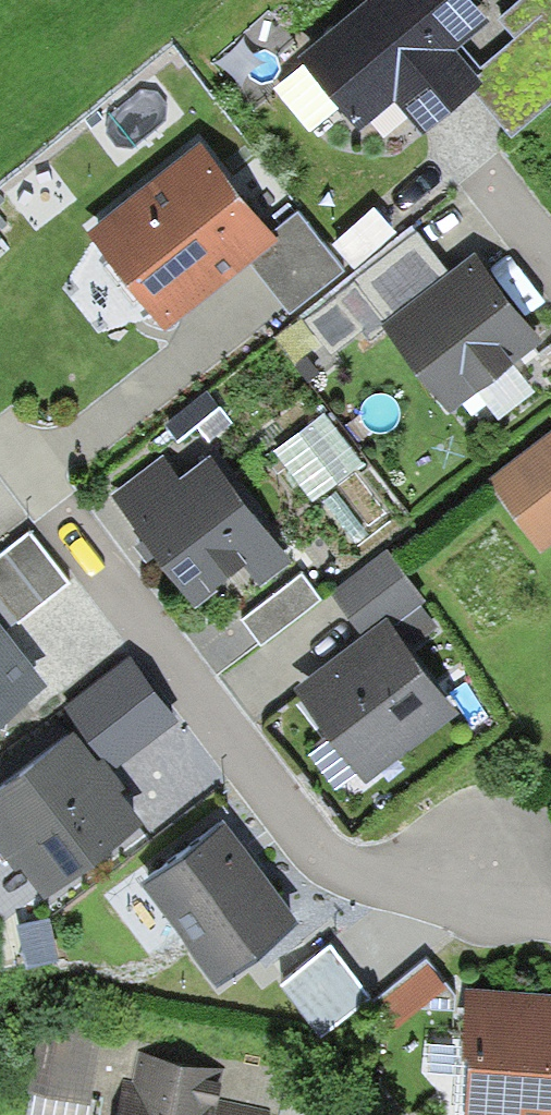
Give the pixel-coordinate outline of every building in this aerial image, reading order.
[(301,47),(364,126),(402,96),(422,122),(474,81),(478,78),(472,70),(454,47),(483,24),(464,0),(361,0),(301,47)] [(474,81),(512,128),(550,97),(550,0),(515,0),(499,13),(516,35),(472,70),(478,78),(474,81)] [(242,249),(270,227),(201,142),(95,227),(164,312),(242,249)] [(270,227),(242,249),(291,310),(348,264),(299,204),(270,227)] [(340,239),(355,261),(395,233),(380,211),(340,239)] [(525,333),(458,253),(372,324),(439,405),(525,333)] [(304,369),(329,348),(311,327),(287,348),(304,369)] [(235,417),(215,390),(175,421),(196,448),(235,417)] [(363,457),(329,412),(282,447),(317,493),(363,457)] [(469,483),(526,549),(550,528),(550,414),(469,483)] [(290,560),(214,459),(178,486),(164,468),(118,502),(191,600),(244,560),(261,582),(290,560)] [(28,534),(0,555),(0,607),(16,628),(69,587),(28,534)] [(337,591),(374,638),(387,628),(429,596),(392,548),(337,591)] [(264,649),(329,599),(305,568),(240,618),(264,649)] [(448,707),(387,628),(374,638),(309,688),(370,767),(448,707)] [(0,631),(0,706),(37,678),(0,631)] [(170,717),(129,663),(76,703),(117,757),(170,717)] [(79,732),(0,791),(0,817),(8,827),(46,879),(138,810),(79,732)] [(291,909),(224,823),(154,877),(220,963),(291,909)] [(372,990),(337,946),(289,983),(324,1028),(372,990)] [(454,996),(429,965),(383,1003),(409,1034),(454,996)] [(462,979),(458,1111),(550,1114),(550,982),(462,979)] [(105,1032),(49,1024),(40,1084),(96,1092),(105,1032)] [(117,1084),(113,1114),(280,1114),(281,1107),(220,1098),(225,1068),(150,1056),(145,1089),(117,1084)] [(229,1069),(224,1097),(288,1108),(293,1080),(229,1069)]
